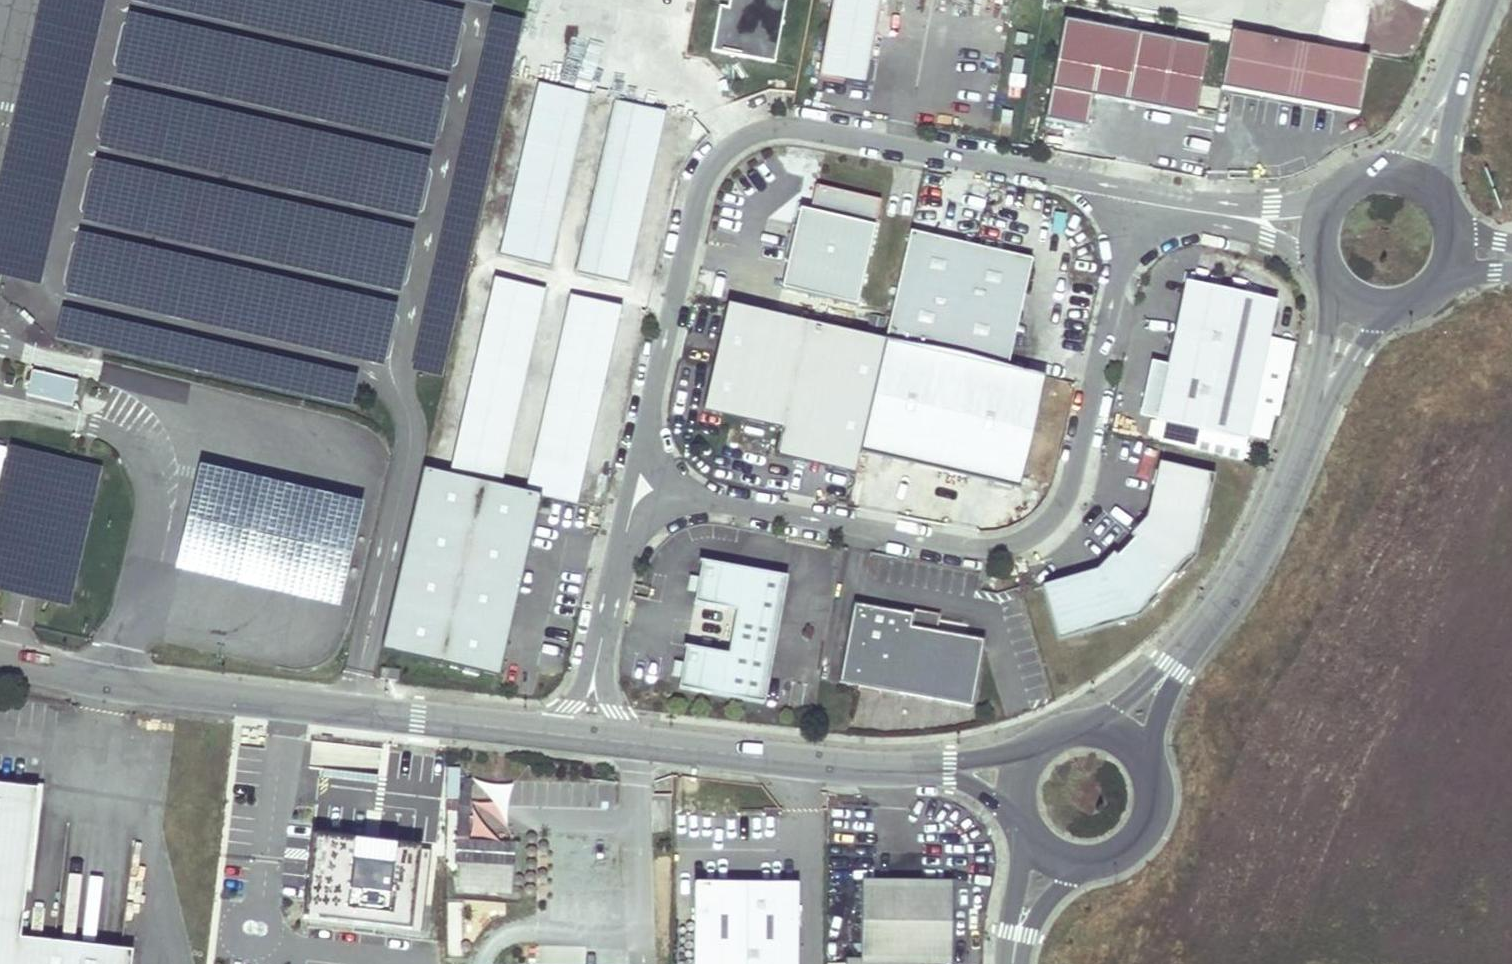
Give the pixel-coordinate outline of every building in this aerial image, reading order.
[(42,286),(107,0),(43,0),(0,188),(0,277),(42,286)] [(410,0),(133,0),(132,3),(450,74),(464,12),(410,0)] [(788,0),(732,0),(730,8),(722,6),(714,51),(777,63),(788,0)] [(882,0),(833,0),(818,78),(866,87),(882,0)] [(410,371),(440,378),(523,19),(492,12),(410,371)] [(448,85),(131,14),(117,76),(434,147),(448,85)] [(1095,97),(1200,114),(1211,45),(1063,21),(1047,118),(1091,125),(1095,97)] [(1232,31),(1221,88),(1358,114),(1368,56),(1232,31)] [(551,266),(590,93),(540,82),(501,255),(551,266)] [(430,158),(113,87),(99,149),(417,220),(430,158)] [(628,283),(667,111),(619,100),(579,273),(628,283)] [(413,232),(96,161),(82,223),(399,293),(413,232)] [(880,200),(816,188),(806,236),(794,235),(781,289),(858,307),(880,200)] [(911,228),(886,339),(1010,368),(1035,256),(911,228)] [(396,304),(79,234),(65,295),(383,366),(396,304)] [(500,486),(545,288),(496,277),(450,475),(500,486)] [(1246,441),(1276,303),(1185,283),(1155,422),(1246,441)] [(622,306),(574,295),(536,464),(584,475),(622,306)] [(861,448),(886,339),(728,303),(703,411),(781,429),(775,456),(855,474),(861,448)] [(357,376),(63,308),(56,340),(349,407),(357,376)] [(1010,368),(886,339),(861,448),(1013,483),(1015,472),(1022,473),(1044,376),(1010,368)] [(76,381),(31,370),(25,395),(70,406),(76,381)] [(67,608),(100,467),(6,446),(0,474),(0,593),(67,608)] [(577,504),(584,475),(536,464),(529,493),(577,504)] [(1176,580),(1195,558),(1215,476),(1159,464),(1146,518),(1130,536),(1134,540),(1122,552),(1117,558),(1112,554),(1096,571),(1042,586),(1057,641),(1138,618),(1158,597),(1156,596),(1174,577),(1176,580)] [(339,606),(363,503),(198,465),(174,569),(339,606)] [(500,678),(542,495),(423,468),(381,651),(500,678)] [(764,704),(787,576),(702,560),(699,578),(696,590),(694,603),(736,610),(728,654),(686,646),(683,664),(681,676),(678,688),(764,704)] [(696,590),(699,578),(691,576),(689,589),(696,590)] [(972,707),(984,641),(926,630),(928,618),(853,604),(839,683),(972,707)] [(681,676),(683,664),(675,663),(673,674),(681,676)] [(397,681),(398,669),(380,667),(378,678),(397,681)] [(882,704),(880,730),(890,730),(892,705),(882,704)] [(456,838),(505,840),(508,784),(468,782),(467,807),(458,807),(456,838)] [(35,801),(19,800),(20,789),(0,786),(0,963),(130,963),(132,953),(20,940),(35,801)] [(35,801),(36,791),(20,789),(19,800),(35,801)] [(419,933),(428,851),(316,840),(307,921),(419,933)] [(454,840),(451,893),(516,896),(519,843),(454,840)] [(798,885),(695,884),(694,921),(694,963),(797,963),(798,885)] [(952,886),(861,885),(860,963),(951,963),(952,886)]
